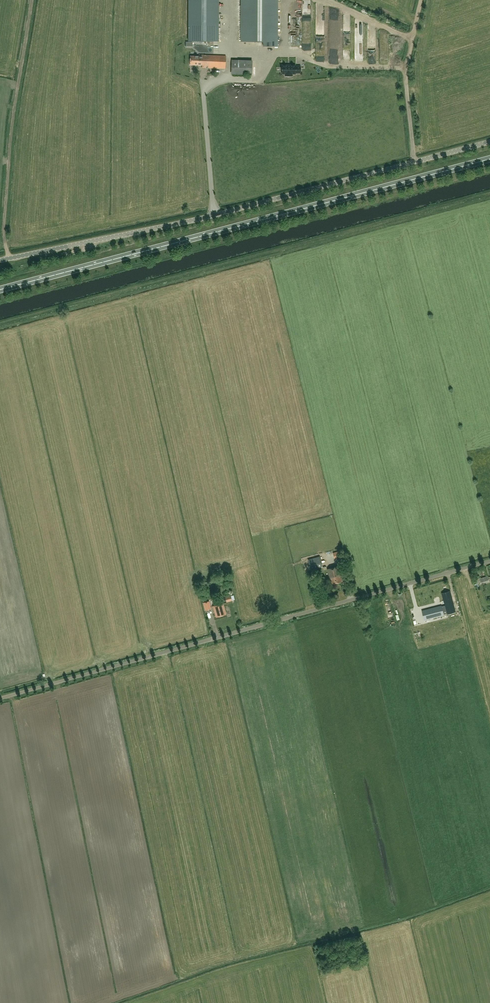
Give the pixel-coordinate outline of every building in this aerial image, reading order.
[(189,40),(218,40),(218,0),(188,0),(189,40)] [(242,41),(263,41),(263,46),(278,46),(278,41),(277,41),(277,0),(242,0),(242,41)] [(359,40),(363,41),(366,31),(367,31),(368,28),(362,26),(359,40)] [(197,46),(197,54),(219,54),(219,46),(197,46)] [(225,68),(226,55),(199,54),(199,56),(190,55),(190,64),(202,65),(202,67),(225,68)] [(252,74),(252,60),(232,60),(232,74),(252,74)] [(296,65),(282,65),(282,73),(285,73),(285,76),(292,76),(292,73),(296,73),(296,72),(297,72),(297,73),(301,73),(301,66),(296,66),(296,65)] [(320,557),(308,560),(311,570),(323,567),(320,557)] [(338,566),(328,569),(332,584),(343,582),(338,566)] [(444,600),(445,603),(452,601),(450,592),(443,594),(444,600)] [(223,603),(213,606),(216,617),(226,614),(223,603)]
